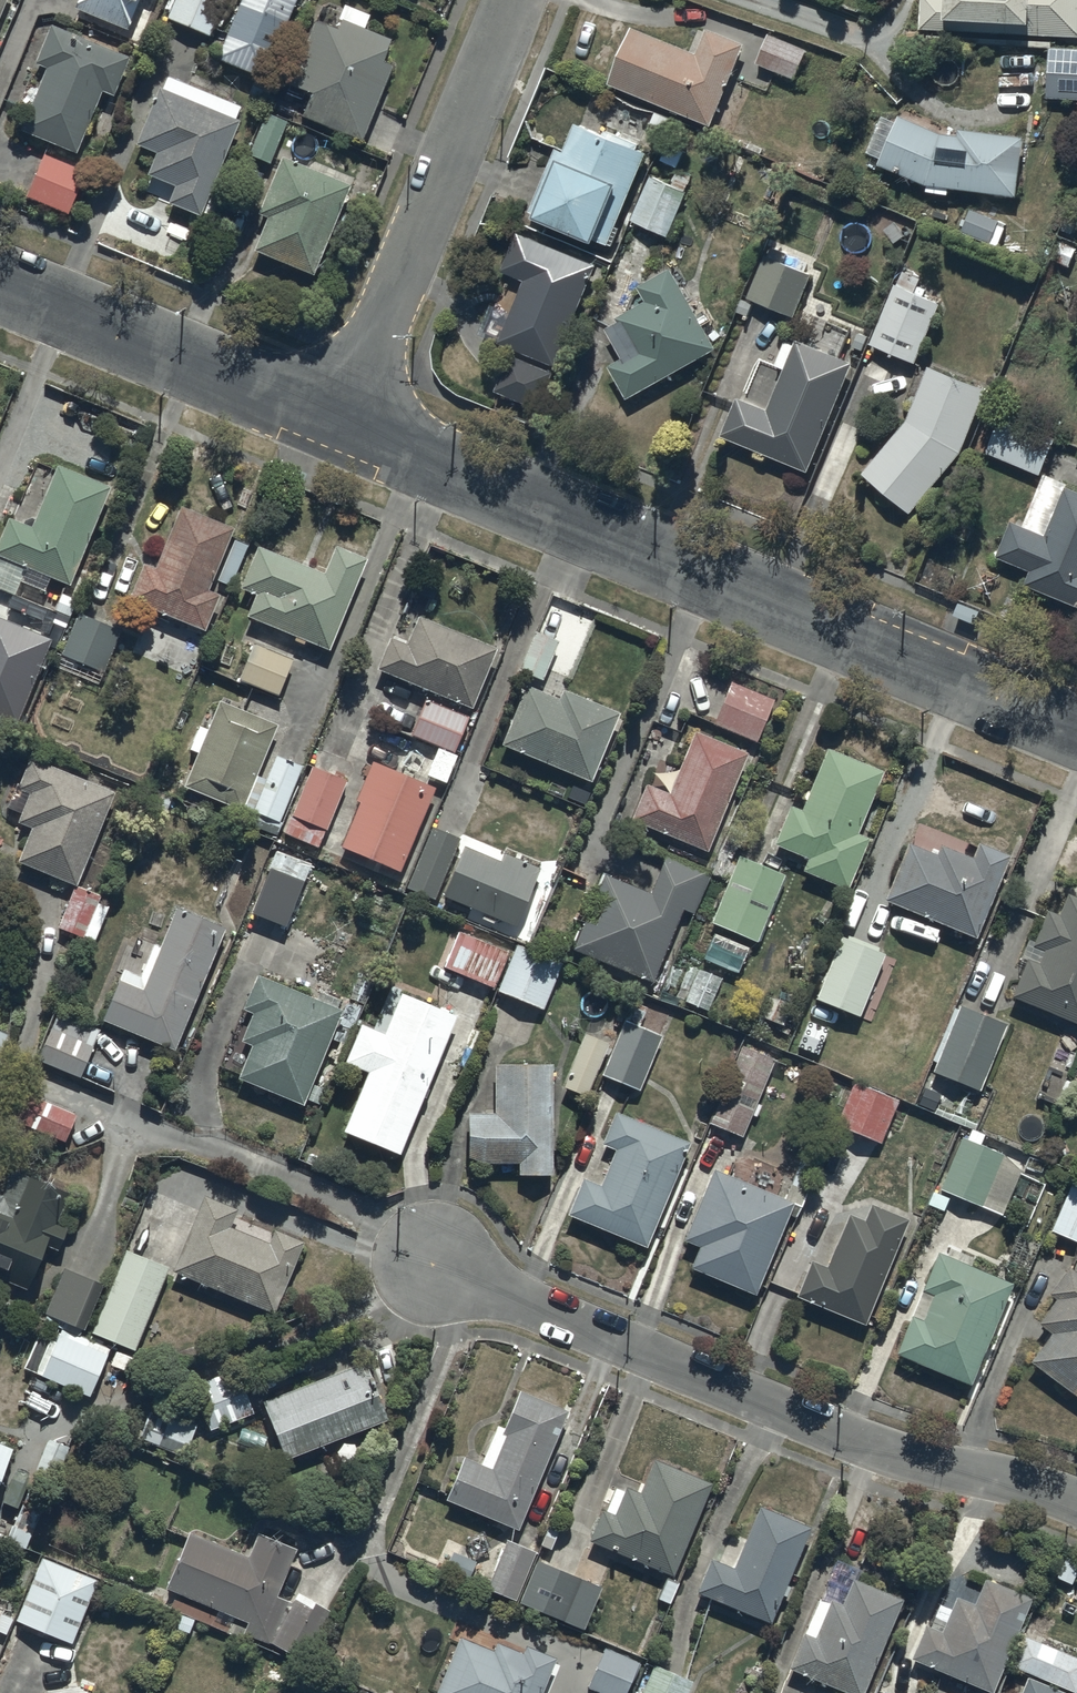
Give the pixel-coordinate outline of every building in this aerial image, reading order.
[(74,7),(126,31),(139,0),(77,0),(74,7)] [(167,17),(210,35),(224,0),(174,0),(167,17)] [(215,57),(262,76),(293,0),(238,0),(215,57)] [(922,27),(1076,35),(1076,0),(921,0),(922,27)] [(289,84),(310,92),(301,116),(362,139),(391,64),(382,60),(390,39),(340,20),(336,28),(314,20),(289,84)] [(45,69),(19,127),(75,153),(99,89),(109,94),(126,56),(50,25),(35,63),(45,69)] [(695,48),(633,27),(610,82),(710,123),(745,42),(708,27),(695,48)] [(807,49),(769,33),(757,62),(795,78),(807,49)] [(1050,46),(1047,93),(1076,95),(1076,48),(1050,46)] [(237,121),(160,89),(136,145),(156,153),(146,175),(173,186),(167,201),(198,214),(237,121)] [(287,121),(265,112),(248,153),(269,162),(287,121)] [(930,183),(1017,196),(1027,135),(960,125),(959,134),(944,132),(902,113),(880,161),(930,183)] [(559,146),(533,210),(611,242),(648,153),(577,124),(566,149),(559,146)] [(83,171),(42,153),(23,193),(66,211),(83,171)] [(281,158),(256,213),(268,217),(254,249),(313,273),(347,185),(281,158)] [(686,190),(649,174),(629,219),(666,235),(686,190)] [(1006,221),(971,209),(963,231),(998,244),(1006,221)] [(520,231),(500,268),(526,279),(498,340),(555,363),(598,261),(520,231)] [(794,315),(809,273),(783,263),(786,255),(770,249),(768,256),(764,254),(747,298),(794,315)] [(625,355),(611,363),(629,396),(717,349),(671,264),(636,282),(645,299),(619,316),(621,320),(609,326),(625,355)] [(937,300),(894,284),(872,342),(915,358),(937,300)] [(739,396),(724,434),(809,468),(852,361),(797,338),(769,408),(739,396)] [(552,369),(510,353),(496,390),(538,405),(552,369)] [(906,420),(865,469),(913,509),(961,451),(987,384),(928,362),(906,420)] [(1056,436),(1001,415),(987,450),(1042,472),(1056,436)] [(71,590),(112,492),(58,470),(33,532),(10,523),(0,547),(0,561),(71,590)] [(1068,484),(1046,534),(1013,521),(996,553),(1034,570),(1028,580),(1076,601),(1076,488),(1068,484)] [(131,605),(206,636),(221,600),(209,596),(235,534),(182,512),(156,574),(146,569),(131,605)] [(249,622),(330,656),(368,565),(336,551),(325,579),(259,552),(242,594),(258,600),(249,622)] [(121,635),(79,618),(62,659),(105,677),(121,635)] [(18,729),(53,644),(0,622),(0,722),(18,729)] [(378,675),(473,714),(498,655),(419,622),(408,650),(391,643),(378,675)] [(520,675),(544,685),(559,647),(536,637),(520,675)] [(240,684),(279,700),(294,664),(255,649),(240,684)] [(715,729),(757,747),(775,705),(733,687),(715,729)] [(593,787),(620,719),(563,696),(560,704),(527,691),(502,751),(593,787)] [(470,722),(427,704),(412,740),(455,758),(470,722)] [(279,731),(221,706),(185,792),(243,816),(279,731)] [(633,826),(709,857),(749,760),(695,738),(670,799),(647,790),(633,826)] [(458,761),(439,754),(428,780),(447,788),(458,761)] [(804,878),(849,896),(870,845),(859,840),(885,778),(829,755),(803,817),(791,812),(775,851),(810,865),(804,878)] [(303,771),(277,760),(254,816),(281,826),(303,771)] [(33,833),(19,867),(78,891),(116,798),(32,764),(20,794),(31,799),(19,828),(33,833)] [(342,852),(401,877),(436,793),(373,767),(357,805),(361,807),(342,852)] [(285,837),(319,851),(347,785),(313,771),(285,837)] [(433,831),(407,893),(436,905),(462,843),(433,831)] [(882,894),(973,932),(1007,850),(975,837),(969,852),(937,839),(933,848),(905,837),(882,894)] [(287,929),(316,862),(281,848),(252,915),(287,929)] [(465,851),(444,902),(518,932),(542,873),(505,858),(502,866),(465,851)] [(711,879),(668,861),(652,899),(606,880),(574,956),(654,989),(685,915),(694,919),(711,879)] [(713,928),(758,947),(786,880),(740,862),(713,928)] [(1008,991),(1076,1019),(1076,892),(1065,887),(1055,909),(1044,904),(1029,941),(1041,946),(1036,958),(1024,953),(1008,991)] [(76,892),(60,933),(85,942),(101,901),(76,892)] [(104,1027),(177,1057),(227,935),(178,915),(144,996),(121,986),(104,1027)] [(813,993),(856,1011),(882,948),(838,931),(813,993)] [(715,933),(704,958),(736,971),(746,947),(715,933)] [(446,974),(495,993),(510,957),(461,938),(446,974)] [(499,996),(545,1015),(564,967),(518,949),(499,996)] [(719,977),(697,969),(684,1000),(706,1009),(719,977)] [(240,1085),(305,1112),(344,1016),(259,981),(244,1016),(254,1020),(243,1047),(253,1052),(240,1085)] [(345,1138),(401,1161),(459,1023),(403,1000),(386,1041),(362,1031),(346,1069),(370,1079),(345,1138)] [(930,1066),(978,1085),(1004,1020),(957,1001),(930,1066)] [(38,1065),(82,1082),(101,1033),(58,1016),(38,1065)] [(600,1070),(637,1086),(660,1031),(623,1016),(600,1070)] [(796,1042),(816,1050),(827,1025),(807,1017),(796,1042)] [(582,1029),(561,1080),(584,1090),(606,1038),(582,1029)] [(10,1041),(0,1036),(0,1063),(10,1041)] [(708,1119),(740,1133),(773,1055),(740,1041),(708,1119)] [(517,1168),(550,1168),(550,1058),(492,1058),(492,1107),(466,1107),(466,1156),(517,1156),(517,1168)] [(834,1120),(878,1138),(896,1095),(852,1077),(834,1120)] [(17,1126),(66,1147),(78,1121),(28,1099),(17,1126)] [(565,1209),(644,1241),(687,1136),(613,1106),(600,1138),(613,1144),(598,1180),(580,1173),(565,1209)] [(960,1132),(938,1185),(1000,1211),(1018,1167),(1002,1150),(960,1132)] [(24,1283),(42,1240),(56,1245),(65,1222),(55,1218),(68,1186),(11,1163),(1,1186),(0,1186),(0,1273),(24,1283)] [(688,1262),(753,1289),(791,1197),(711,1164),(682,1235),(697,1241),(688,1262)] [(1076,1239),(1076,1178),(1070,1175),(1048,1227),(1076,1239)] [(201,1189),(170,1265),(273,1307),(302,1236),(272,1224),(267,1237),(228,1221),(235,1203),(201,1189)] [(795,1291),(863,1319),(906,1214),(869,1199),(862,1216),(846,1209),(825,1262),(809,1256),(795,1291)] [(132,1345),(166,1262),(124,1245),(90,1327),(132,1345)] [(893,1348),(969,1379),(1011,1278),(935,1247),(920,1285),(931,1289),(920,1315),(909,1310),(893,1348)] [(1076,1393),(1076,1270),(1066,1262),(1046,1288),(1054,1294),(1036,1319),(1049,1328),(1028,1357),(1076,1393)] [(62,1263),(43,1308),(82,1324),(101,1279),(62,1263)] [(37,1330),(22,1363),(113,1403),(131,1362),(106,1351),(108,1346),(60,1325),(54,1338),(37,1330)] [(361,1356),(261,1395),(284,1454),(384,1415),(361,1356)] [(193,1382),(209,1426),(252,1410),(235,1366),(193,1382)] [(444,1495),(516,1525),(566,1405),(517,1385),(499,1428),(503,1430),(489,1463),(462,1452),(444,1495)] [(150,1401),(137,1432),(182,1451),(194,1420),(150,1401)] [(11,1443),(0,1439),(0,1469),(11,1443)] [(67,1447),(48,1439),(34,1471),(53,1479),(67,1447)] [(587,1535),(671,1571),(710,1479),(652,1454),(638,1488),(624,1482),(612,1510),(600,1505),(587,1535)] [(709,1554),(695,1587),(769,1618),(808,1523),(757,1502),(731,1563),(709,1554)] [(187,1526),(164,1583),(246,1617),(242,1629),(270,1639),(291,1598),(275,1591),(295,1543),(256,1527),(246,1551),(187,1526)] [(535,1548),(505,1536),(485,1584),(514,1596),(535,1548)] [(40,1553),(14,1616),(70,1638),(96,1575),(40,1553)] [(535,1556),(518,1598),(583,1625),(600,1583),(535,1556)] [(908,1655),(990,1689),(1030,1594),(982,1574),(972,1599),(954,1592),(939,1627),(922,1621),(908,1655)] [(856,1692),(860,1692),(900,1596),(850,1575),(840,1600),(828,1595),(813,1633),(801,1628),(786,1664),(856,1692)] [(291,1598),(270,1639),(305,1657),(331,1607),(296,1589),(291,1598)] [(433,1692),(538,1692),(555,1653),(524,1641),(521,1648),(495,1638),(492,1646),(458,1632),(433,1692)] [(1073,1689),(1076,1680),(1076,1656),(1021,1632),(1008,1661),(1073,1689)] [(587,1683),(609,1692),(623,1692),(637,1659),(603,1644),(587,1683)] [(639,1692),(685,1692),(692,1678),(653,1661),(639,1692)] [(1026,1674),(1018,1692),(1071,1692),(1026,1674)]
